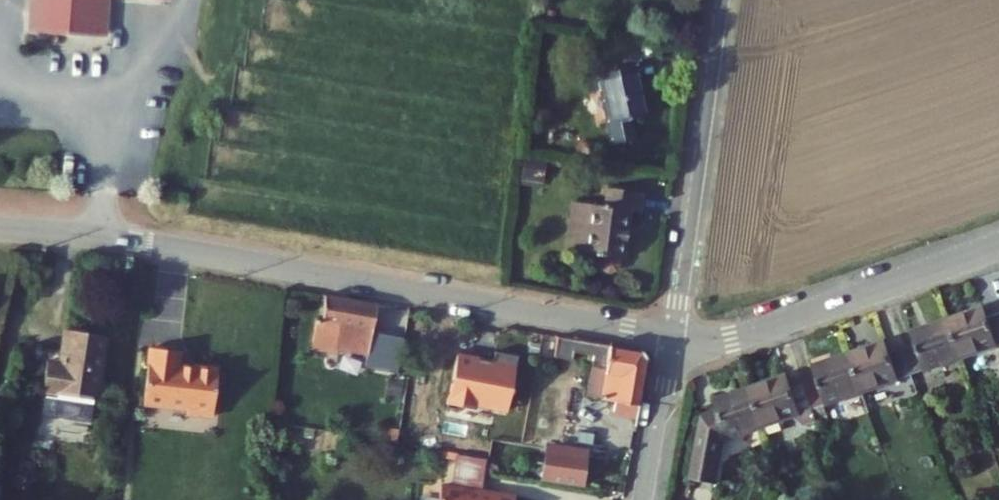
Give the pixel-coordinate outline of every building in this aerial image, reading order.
[(31,9),(29,30),(46,32),(44,49),(101,55),(105,15),(168,21),(170,0),(0,0),(0,6),(31,9)] [(46,32),(29,30),(28,48),(44,49),(46,32)] [(640,74),(603,80),(617,150),(638,146),(634,125),(649,123),(640,74)] [(588,211),(581,258),(621,264),(628,217),(641,219),(643,199),(606,194),(603,213),(588,211)] [(376,304),(324,296),(320,320),(314,319),(310,343),(314,348),(330,350),(335,346),(368,353),(366,365),(398,371),(404,336),(372,331),(376,304)] [(947,321),(960,358),(998,345),(998,314),(988,318),(984,308),(947,321)] [(914,343),(900,348),(909,376),(960,358),(947,321),(910,333),(914,343)] [(640,347),(596,341),(559,334),(555,354),(572,357),(573,348),(594,354),(587,393),(615,401),(615,414),(637,418),(647,357),(640,347)] [(885,342),(849,354),(862,392),(909,376),(900,348),(889,352),(885,342)] [(101,351),(62,346),(57,380),(44,378),(40,409),(92,416),(101,351)] [(179,351),(149,348),(144,404),(188,408),(187,413),(213,415),(218,365),(193,363),(193,366),(178,365),(179,351)] [(494,361),(458,355),(449,404),(475,408),(476,404),(509,409),(519,355),(496,351),(494,361)] [(816,377),(802,381),(812,409),(862,392),(849,354),(812,367),(816,377)] [(789,375),(751,388),(764,425),(812,409),(802,381),(792,385),(789,375)] [(720,410),(707,414),(696,479),(720,482),(728,438),(764,425),(751,388),(717,401),(720,410)] [(588,451),(546,445),(541,476),(584,482),(588,451)] [(515,495),(482,490),(487,457),(458,454),(452,487),(441,485),(439,499),(515,499),(515,495)]
